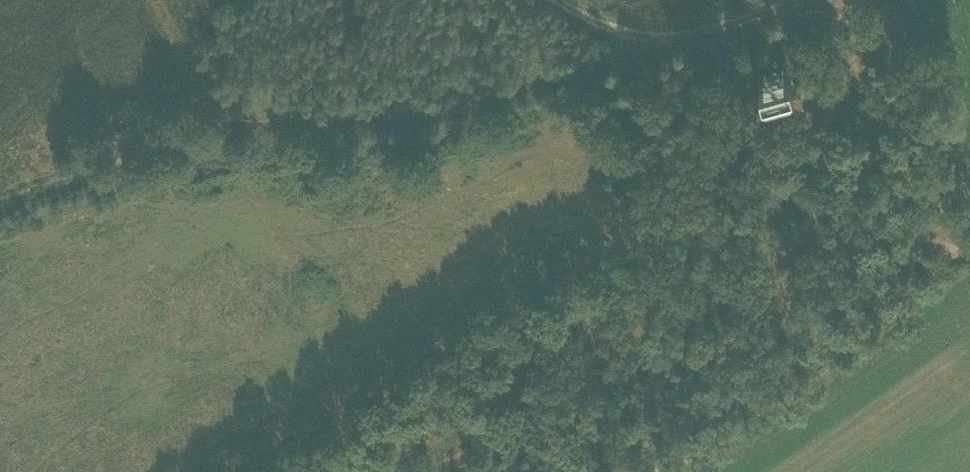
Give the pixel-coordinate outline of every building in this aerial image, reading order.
[(925,219),(925,225),(929,225),(938,220),(937,210),(929,205),(925,205),(925,212),(925,219)] [(666,242),(657,234),(647,247),(656,254),(666,242)]
